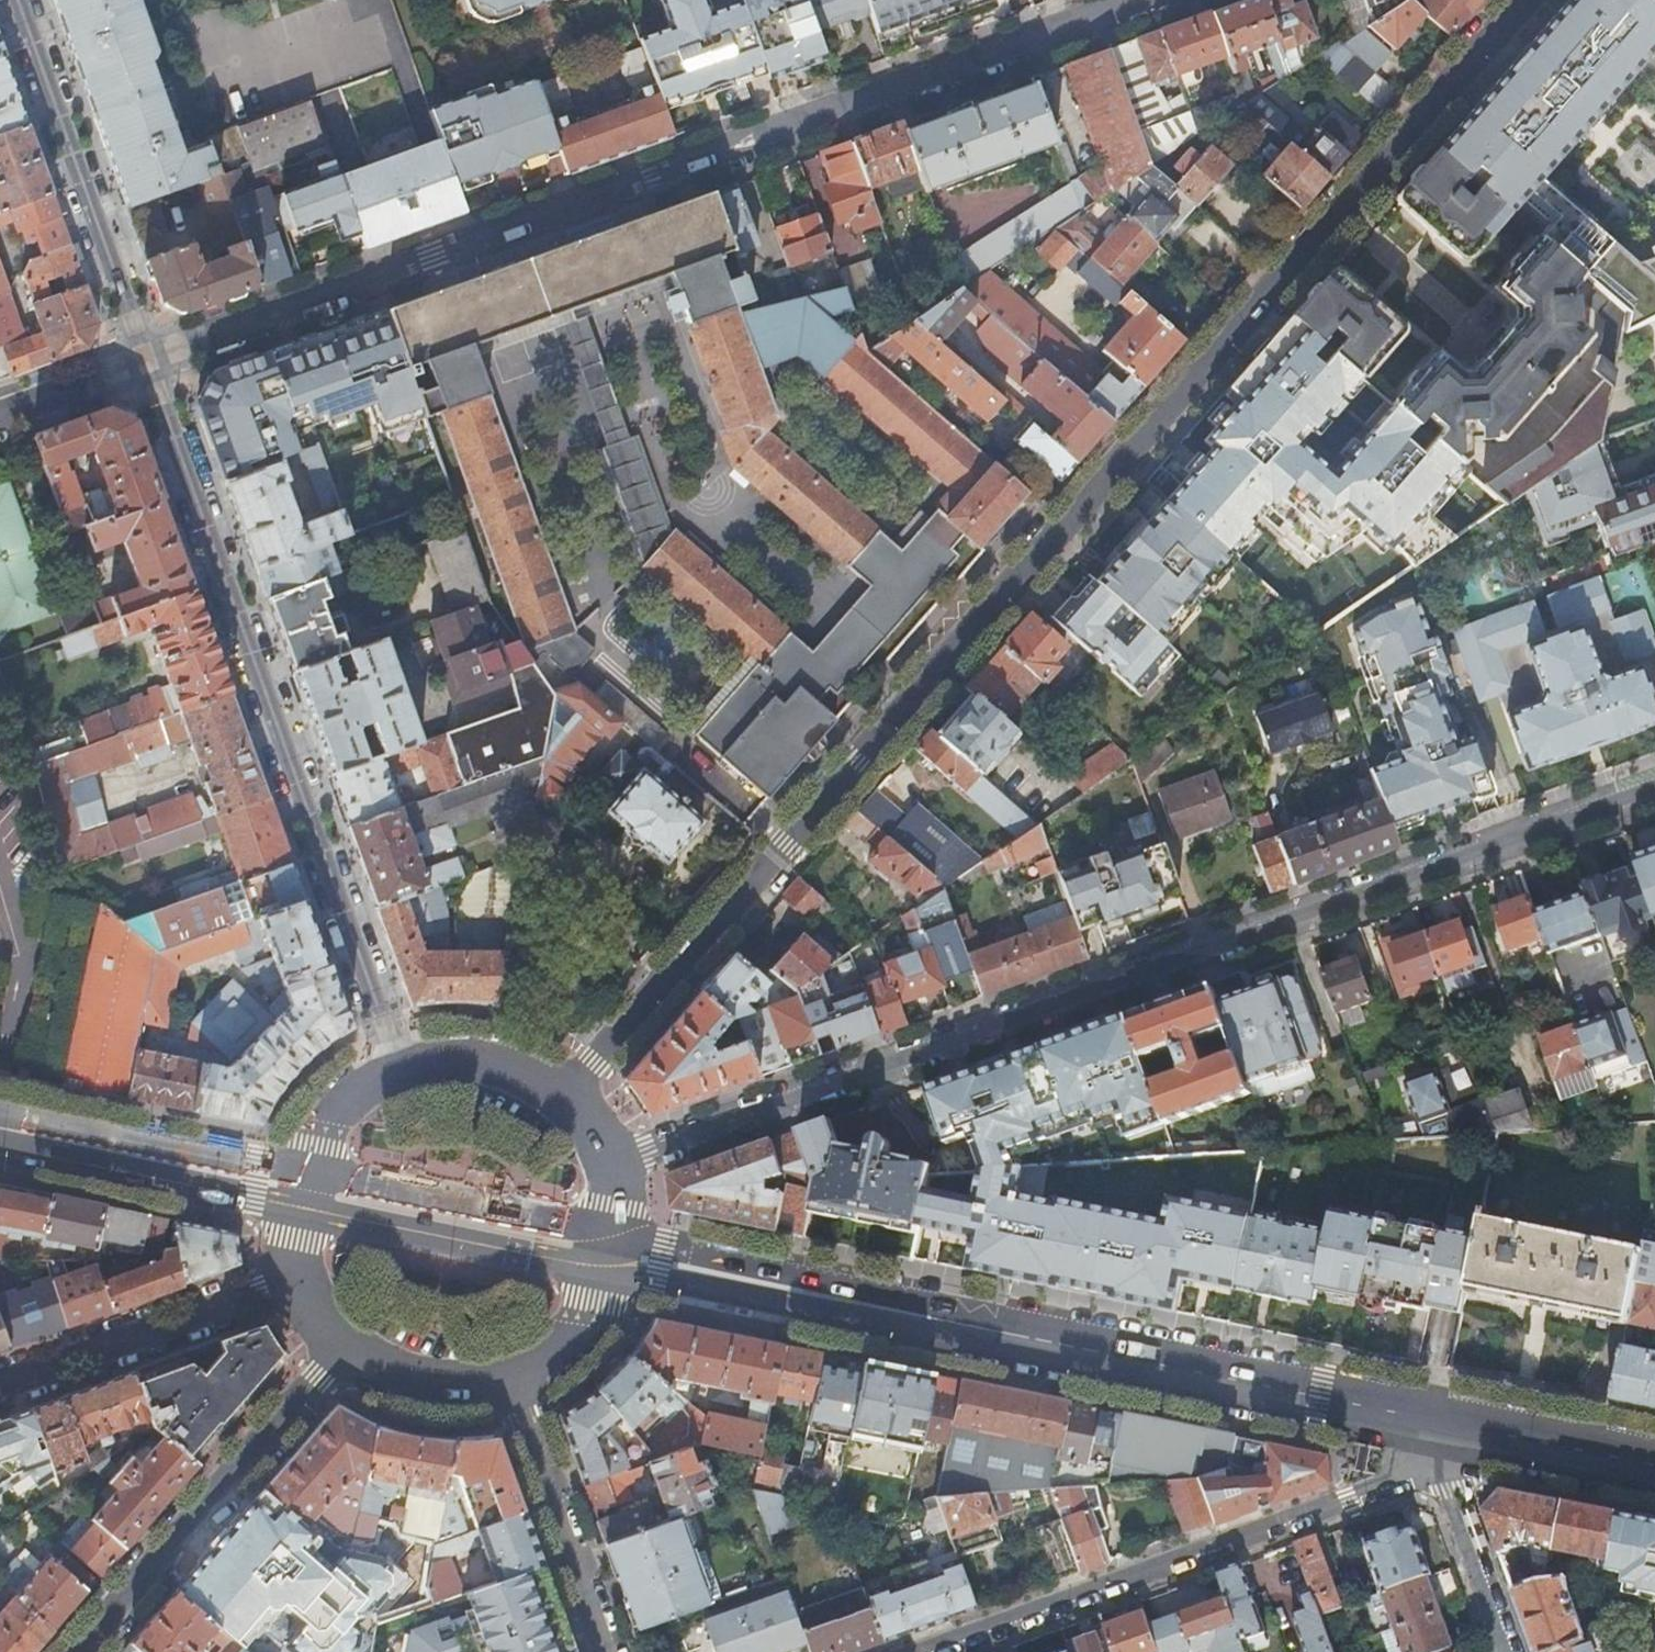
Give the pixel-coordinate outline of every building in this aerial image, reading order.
[(209,145),(185,153),(153,60),(155,59),(159,51),(141,0),(52,0),(66,39),(77,69),(126,209),(140,204),(153,199),(192,185),(219,175),(209,145)] [(522,5),(523,7),(543,0),(475,0),(477,6),(481,5),(494,10),(496,14),(522,5)] [(764,65),(742,4),(711,15),(706,0),(660,0),(665,16),(658,19),(662,32),(638,40),(641,48),(659,101),(696,88),(699,97),(731,86),(728,78),(764,65)] [(660,0),(653,0),(652,0),(658,19),(665,16),(660,0)] [(742,4),(764,65),(767,73),(786,66),(788,72),(807,65),(805,60),(823,53),(816,32),(805,0),(741,0),(742,4)] [(865,0),(805,0),(816,32),(869,12),(865,0)] [(966,0),(865,0),(869,12),(876,33),(966,0)] [(1264,0),(1239,0),(1211,10),(1226,53),(1232,73),(1245,67),(1239,53),(1255,47),(1257,55),(1264,53),(1262,45),(1266,43),(1274,67),(1285,61),(1281,49),(1277,39),(1264,0)] [(1277,39),(1281,49),(1293,44),(1315,37),(1302,0),(1300,0),(1289,4),(1288,0),(1264,0),(1277,39)] [(1363,0),(1353,0),(1345,3),(1357,33),(1363,29),(1368,26),(1372,23),(1363,0)] [(1372,23),(1406,0),(1363,0),(1372,23)] [(1411,0),(1406,0),(1372,23),(1368,26),(1394,49),(1426,13),(1414,2),(1411,0)] [(1414,2),(1426,13),(1448,33),(1477,0),(1416,0),(1414,2)] [(1437,147),(1467,174),(1479,185),(1506,211),(1519,196),(1548,222),(1535,237),(1578,276),(1579,277),(1606,242),(1535,177),(1572,135),(1594,110),(1654,40),(1654,33),(1650,28),(1654,23),(1654,0),(1565,0),(1540,29),(1530,41),(1525,47),(1520,52),(1506,68),(1494,82),(1482,96),(1472,107),(1437,147)] [(1226,53),(1211,10),(1159,29),(1175,72),(1226,53)] [(1159,29),(1135,38),(1150,81),(1154,80),(1175,72),(1159,29)] [(1363,29),(1357,33),(1342,44),(1355,55),(1367,66),(1374,72),(1390,54),(1363,29)] [(1135,38),(1107,48),(1137,130),(1177,115),(1163,95),(1154,80),(1150,81),(1135,38)] [(1293,44),(1281,49),(1285,61),(1288,71),(1300,63),(1293,44)] [(570,172),(672,136),(659,101),(641,48),(616,57),(622,75),(624,75),(627,85),(636,91),(634,98),(576,119),(569,116),(566,107),(572,102),(563,76),(539,84),(561,147),(570,172)] [(1107,48),(1065,63),(1102,168),(1069,180),(1070,183),(1080,210),(1104,194),(1132,175),(1149,163),(1137,130),(1107,48)] [(807,65),(825,58),(823,53),(805,60),(807,65)] [(27,124),(14,89),(2,55),(0,56),(0,134),(27,124)] [(1367,66),(1355,55),(1346,65),(1358,76),(1367,66)] [(1277,78),(1288,71),(1285,61),(1274,67),(1238,88),(1239,92),(1243,101),(1262,88),(1277,78)] [(767,73),(769,79),(788,72),(786,66),(767,73)] [(1292,91),(1277,78),(1262,88),(1280,104),(1292,91)] [(466,210),(467,210),(457,183),(561,147),(539,84),(537,79),(495,95),(492,87),(431,109),(441,138),(440,138),(466,210)] [(903,130),(916,168),(924,189),(925,189),(1055,142),(1033,82),(903,130)] [(1325,174),(1349,147),(1341,140),(1322,123),(1320,121),(1319,123),(1317,122),(1316,123),(1317,124),(1311,131),(1280,104),(1262,88),(1243,101),(1267,122),(1288,141),(1325,174)] [(1189,111),(1182,92),(1172,96),(1171,92),(1163,95),(1177,115),(1189,111)] [(1222,115),(1243,101),(1239,92),(1192,110),(1189,111),(1197,132),(1222,115)] [(290,274),(298,271),(282,226),(264,176),(328,153),(310,101),(236,127),(290,274)] [(1267,122),(1243,101),(1222,115),(1250,141),(1267,122)] [(1177,115),(1137,130),(1149,163),(1197,132),(1189,111),(1177,115)] [(1322,123),(1341,140),(1345,135),(1326,118),(1322,123)] [(851,141),(867,186),(916,168),(903,130),(901,123),(851,141)] [(0,134),(0,210),(51,192),(39,159),(27,124),(0,134)] [(290,274),(236,127),(206,138),(209,145),(219,175),(258,285),(290,274)] [(418,227),(466,210),(440,138),(337,176),(357,234),(362,248),(418,227)] [(851,141),(822,151),(832,182),(826,184),(839,223),(851,219),(854,225),(859,223),(861,227),(879,221),(867,186),(851,141)] [(1297,207),(1325,174),(1288,141),(1260,174),(1297,207)] [(1179,176),(1172,183),(1195,203),(1231,162),(1209,142),(1199,153),(1189,144),(1171,163),(1182,172),(1179,176)] [(1437,147),(1397,193),(1396,194),(1396,196),(1396,198),(1397,199),(1397,201),(1398,202),(1399,203),(1400,204),(1457,255),(1458,256),(1459,256),(1460,257),(1461,257),(1462,257),(1464,257),(1465,256),(1466,256),(1466,255),(1506,211),(1479,185),(1467,198),(1455,187),(1467,174),(1437,147)] [(340,240),(357,234),(337,176),(328,153),(264,176),(282,226),(292,222),(294,228),(331,215),(334,224),(340,240)] [(1161,173),(1149,163),(1132,175),(1138,180),(1126,193),(1137,203),(1127,215),(1155,239),(1178,213),(1182,217),(1195,203),(1172,183),(1170,181),(1161,173)] [(1168,166),(1161,173),(1170,181),(1172,183),(1179,176),(1168,166)] [(183,312),(258,285),(219,175),(192,185),(215,246),(203,251),(206,258),(197,262),(190,244),(145,261),(159,302),(183,312)] [(951,261),(961,289),(962,288),(990,269),(1030,243),(1056,226),(1077,212),(1080,210),(1070,183),(951,261)] [(736,185),(712,191),(734,254),(762,246),(736,185)] [(734,254),(712,191),(386,310),(395,333),(425,417),(441,411),(525,646),(523,648),(533,663),(542,652),(571,677),(594,649),(573,630),(470,344),(668,273),(736,459),(731,464),(868,585),(811,650),(673,530),(640,565),(754,665),(693,733),(766,798),(835,719),(816,702),(828,688),(835,694),(957,554),(950,548),(963,534),(976,546),(1025,491),(872,358),(866,352),(867,351),(860,331),(852,340),(827,317),(854,310),(850,304),(843,286),(799,297),(782,301),(753,308),(734,254)] [(0,210),(0,218),(10,215),(15,231),(20,229),(25,241),(35,237),(39,249),(67,238),(51,192),(0,210)] [(164,230),(153,199),(140,204),(151,235),(164,230)] [(126,209),(138,240),(151,235),(140,204),(126,209)] [(1058,228),(1118,281),(1155,239),(1127,215),(1125,217),(1123,215),(1121,217),(1123,219),(1117,226),(1111,221),(1102,232),(1077,212),(1056,226),(1058,228)] [(774,229),(788,266),(830,250),(817,213),(774,229)] [(297,237),(334,224),(331,215),(294,228),(297,237)] [(1058,228),(1056,226),(1030,243),(1039,250),(1058,228)] [(962,288),(1111,420),(1182,338),(1118,281),(1058,228),(1039,250),(1057,266),(1064,259),(1114,304),(1118,300),(1132,313),(1101,349),(1111,358),(1102,369),(990,269),(962,288)] [(1430,441),(1457,465),(1466,456),(1465,442),(1491,439),(1495,443),(1586,338),(1568,322),(1566,290),(1578,276),(1535,237),(1493,287),(1514,306),(1514,318),(1467,372),(1456,373),(1435,354),(1390,404),(1412,424),(1421,415),(1438,430),(1429,440),(1430,441)] [(40,254),(69,243),(67,238),(39,249),(40,254)] [(1579,277),(1606,302),(1621,315),(1617,335),(1622,333),(1623,333),(1654,316),(1654,244),(1645,247),(1649,257),(1631,264),(1606,242),(1579,277)] [(41,255),(70,244),(69,243),(40,254),(41,255)] [(3,353),(11,375),(56,358),(86,347),(98,323),(70,244),(41,255),(26,260),(20,271),(31,298),(24,301),(26,308),(31,306),(40,331),(25,336),(8,291),(0,294),(0,344),(3,353)] [(26,260),(41,255),(40,254),(26,259),(20,271),(26,260)] [(771,272),(782,301),(799,297),(788,266),(771,272)] [(8,291),(0,268),(0,294),(8,291)] [(1331,268),(1290,315),(1319,341),(1320,341),(1332,328),(1343,339),(1332,352),(1356,374),(1360,378),(1400,331),(1401,330),(1401,329),(1402,328),(1402,327),(1402,326),(1401,324),(1401,323),(1400,322),(1399,321),(1398,321),(1340,269),(1339,269),(1338,268),(1336,268),(1334,268),(1332,268),(1331,268)] [(842,283),(843,286),(850,304),(879,293),(872,272),(842,283)] [(912,321),(1004,401),(1024,418),(1029,412),(943,337),(969,307),(983,320),(977,328),(995,360),(1021,383),(1020,384),(1062,422),(1048,438),(1075,461),(1111,420),(962,288),(961,289),(922,315),(912,321)] [(899,310),(908,324),(912,321),(922,315),(913,301),(899,310)] [(1480,486),(1503,507),(1522,494),(1597,443),(1598,442),(1617,335),(1621,315),(1606,302),(1595,315),(1602,322),(1603,322),(1600,341),(1587,373),(1597,382),(1541,445),(1480,486)] [(386,310),(282,347),(310,427),(366,407),(372,425),(375,424),(379,433),(425,417),(395,333),(386,310)] [(1319,341),(1290,315),(1267,339),(1265,336),(1250,352),(1254,356),(1228,385),(1231,388),(1224,395),(1233,403),(1229,408),(1219,400),(1205,417),(1214,425),(1202,439),(1211,446),(1201,457),(1194,451),(1180,466),(1188,473),(1167,497),(1227,552),(1235,559),(1260,529),(1305,569),(1317,557),(1322,561),(1340,548),(1345,556),(1364,543),(1379,556),(1385,550),(1387,552),(1390,548),(1411,569),(1455,538),(1431,516),(1451,494),(1449,492),(1466,473),(1457,465),(1430,441),(1418,454),(1401,439),(1413,425),(1412,424),(1390,404),(1385,400),(1335,456),(1313,436),(1361,381),(1355,376),(1356,374),(1332,352),(1330,351),(1319,364),(1308,354),(1319,341)] [(1623,333),(1624,336),(1654,322),(1654,316),(1623,333)] [(587,319),(563,324),(595,448),(597,448),(625,556),(647,550),(644,537),(665,531),(640,434),(618,439),(587,319)] [(908,324),(887,338),(986,421),(1004,401),(912,321),(908,324)] [(876,346),(867,351),(866,352),(872,358),(880,350),(876,346)] [(310,427),(282,347),(213,372),(205,390),(197,407),(224,481),(279,461),(279,459),(305,450),(302,441),(297,443),(294,433),(310,427)] [(109,517),(110,520),(162,502),(132,422),(107,410),(34,436),(67,532),(109,517)] [(1035,417),(1030,423),(1036,428),(1040,422),(1035,417)] [(1012,439),(1058,480),(1075,461),(1048,438),(1036,428),(1030,423),(1028,421),(1012,439)] [(1597,443),(1522,494),(1539,539),(1592,520),(1602,547),(1609,544),(1611,549),(1633,541),(1634,543),(1651,537),(1654,549),(1654,473),(1614,488),(1597,443)] [(305,450),(279,459),(279,461),(224,481),(255,568),(328,541),(349,533),(317,446),(305,450)] [(49,610),(6,488),(0,490),(0,628),(49,610)] [(1155,635),(1227,552),(1167,497),(1094,580),(1155,635)] [(109,517),(67,532),(76,557),(123,541),(127,551),(139,587),(93,604),(94,607),(100,624),(193,590),(162,502),(110,520),(109,517)] [(922,515),(894,544),(899,549),(926,518),(922,515)] [(463,527),(426,540),(452,612),(473,605),(488,599),(463,527)] [(123,541),(76,557),(81,572),(94,568),(92,563),(127,551),(123,541)] [(339,572),(328,541),(255,568),(266,599),(339,572)] [(371,560),(339,572),(266,599),(292,671),(347,651),(340,633),(349,630),(342,612),(331,615),(328,608),(323,610),(319,600),(378,579),(371,560)] [(94,568),(81,572),(87,589),(100,585),(94,568)] [(1547,628),(1591,745),(1612,738),(1611,736),(1654,720),(1654,718),(1634,658),(1654,650),(1638,606),(1609,617),(1593,574),(1542,593),(1553,625),(1547,628)] [(1143,691),(1175,653),(1155,635),(1094,580),(1092,577),(1070,602),(1068,601),(1054,617),(1052,620),(1098,661),(1105,668),(1110,667),(1115,672),(1115,676),(1142,701),(1145,698),(1148,695),(1143,691)] [(230,693),(193,590),(100,624),(90,628),(96,645),(96,647),(160,624),(163,631),(152,635),(169,684),(160,687),(155,686),(145,689),(147,698),(77,723),(81,734),(74,737),(78,747),(86,744),(230,693)] [(1472,802),(1492,795),(1483,771),(1484,770),(1472,738),(1457,744),(1439,697),(1448,695),(1442,680),(1447,678),(1442,666),(1445,665),(1437,644),(1435,645),(1430,633),(1425,635),(1412,602),(1410,603),(1406,593),(1399,596),(1349,630),(1360,660),(1368,657),(1383,696),(1380,697),(1374,699),(1383,722),(1392,719),(1397,735),(1389,737),(1397,758),(1366,769),(1377,797),(1391,833),(1419,823),(1420,820),(1419,815),(1470,797),(1472,802)] [(1529,598),(1486,613),(1540,761),(1566,752),(1567,754),(1591,745),(1547,628),(1541,630),(1529,598)] [(440,662),(463,725),(419,741),(382,638),(347,651),(292,671),(348,827),(400,808),(389,777),(421,765),(433,797),(542,758),(546,736),(548,727),(552,708),(555,692),(552,691),(533,663),(523,648),(513,634),(505,637),(503,631),(493,635),(494,641),(487,644),(473,605),(452,612),(430,620),(445,660),(440,662)] [(90,628),(100,624),(94,607),(63,618),(69,635),(90,628)] [(1067,646),(1030,612),(1001,645),(1039,679),(1043,682),(1058,666),(1053,661),(1067,646)] [(1540,761),(1486,613),(1447,628),(1474,702),(1495,694),(1521,768),(1540,761)] [(96,645),(90,628),(69,635),(61,638),(67,656),(96,645)] [(1039,679),(1001,645),(964,687),(974,696),(1014,732),(1023,722),(1011,711),(1039,679)] [(606,679),(592,694),(656,750),(670,734),(606,679)] [(1318,692),(1255,715),(1268,753),(1288,746),(1289,748),(1314,739),(1313,737),(1331,730),(1318,692)] [(59,870),(114,851),(129,845),(134,843),(267,795),(230,693),(86,744),(78,747),(45,759),(32,764),(59,870)] [(1014,732),(974,696),(938,736),(979,774),(1016,734),(1014,732)] [(566,720),(552,708),(548,727),(555,733),(566,720)] [(546,736),(542,758),(535,796),(544,804),(549,808),(562,794),(559,791),(579,768),(574,765),(602,733),(581,715),(556,744),(546,736)] [(938,736),(928,728),(913,745),(1015,838),(1035,825),(1024,815),(979,774),(938,736)] [(1172,751),(1164,737),(1131,760),(1140,783),(1172,751)] [(41,747),(27,750),(32,764),(45,759),(41,747)] [(1081,793),(1131,760),(1118,748),(1069,783),(1081,793)] [(644,848),(646,845),(665,863),(702,820),(619,749),(595,777),(616,796),(604,809),(625,828),(624,830),(634,839),(644,848)] [(400,808),(348,827),(377,907),(439,886),(457,879),(476,873),(472,862),(461,867),(457,858),(423,871),(418,858),(455,845),(449,827),(489,813),(496,830),(490,832),(502,864),(524,856),(535,796),(542,758),(433,797),(400,808)] [(1157,793),(1173,836),(1228,817),(1213,773),(1157,793)] [(104,825),(89,774),(64,783),(79,834),(104,825)] [(1035,825),(1081,793),(1069,783),(1024,815),(1035,825)] [(905,814),(877,787),(876,788),(857,810),(879,830),(942,887),(957,878),(979,862),(984,859),(918,802),(905,814)] [(290,861),(267,795),(134,843),(139,858),(220,829),(234,867),(181,886),(185,898),(290,861)] [(1391,833),(1377,797),(1360,803),(1358,797),(1324,809),(1326,815),(1308,822),(1306,816),(1291,821),(1293,827),(1273,835),(1291,883),(1395,846),(1391,833)] [(879,830),(857,810),(846,822),(868,842),(879,830)] [(1273,835),(1265,812),(1255,816),(1261,833),(1254,836),(1257,843),(1251,846),(1267,892),(1291,883),(1273,835)] [(1035,825),(1015,838),(1010,841),(999,849),(984,859),(979,862),(957,878),(966,891),(986,875),(1043,847),(1035,825)] [(942,887),(879,830),(868,842),(867,843),(876,850),(870,857),(887,874),(890,871),(916,895),(922,889),(930,896),(942,887)] [(1178,892),(1159,841),(1103,861),(1099,851),(1051,868),(1069,917),(1074,929),(1095,922),(1096,925),(1158,903),(1157,900),(1178,892)] [(129,845),(114,851),(118,863),(134,858),(129,845)] [(1631,858),(1639,880),(1653,918),(1654,924),(1654,849),(1631,858)] [(439,886),(377,907),(412,1004),(435,1002),(454,1001),(472,1002),(496,1004),(506,952),(524,856),(502,864),(476,873),(457,879),(457,951),(450,951),(447,917),(439,886)] [(304,899),(290,861),(185,898),(120,922),(157,953),(304,899)] [(1653,918),(1639,880),(1630,884),(1626,872),(1603,880),(1601,879),(1588,883),(1588,886),(1584,887),(1586,892),(1602,935),(1611,961),(1652,947),(1652,943),(1644,921),(1653,918)] [(823,897),(799,875),(783,894),(806,916),(823,897)] [(1019,920),(1032,915),(1021,884),(1008,889),(1019,920)] [(953,918),(942,887),(930,896),(901,915),(908,933),(906,934),(912,952),(881,963),(885,976),(861,985),(874,1022),(878,1032),(905,1023),(897,1002),(941,987),(939,981),(972,970),(959,934),(956,926),(953,918)] [(1602,935),(1586,892),(1534,911),(1544,938),(1549,954),(1602,935)] [(1534,911),(1529,896),(1495,908),(1510,950),(1544,938),(1534,911)] [(137,1050),(127,1097),(256,1124),(264,1109),(288,1077),(316,1049),(349,1027),(304,899),(157,953),(144,1014),(143,1022),(164,1027),(177,969),(232,948),(237,963),(251,955),(262,947),(264,953),(269,951),(272,958),(255,964),(254,965),(254,966),(260,980),(265,983),(280,978),(283,988),(269,1004),(248,983),(243,988),(232,978),(190,1022),(184,1043),(155,1037),(151,1052),(137,1050)] [(120,922),(100,904),(63,1084),(127,1097),(137,1050),(142,1023),(143,1022),(144,1014),(157,953),(120,922)] [(981,995),(1085,958),(1074,929),(1069,917),(1001,941),(999,936),(993,938),(995,943),(979,949),(976,945),(971,932),(970,932),(963,914),(953,918),(956,926),(959,934),(972,970),(981,995)] [(1426,933),(1441,976),(1476,963),(1460,920),(1426,933)] [(793,989),(848,951),(847,947),(840,953),(815,931),(810,938),(802,931),(771,968),(793,989)] [(1423,982),(1441,976),(1426,933),(1384,948),(1399,990),(1423,982)] [(733,951),(699,990),(729,1018),(737,1015),(749,1011),(742,1004),(746,1000),(753,999),(768,983),(733,951)] [(853,1029),(874,1022),(861,985),(848,951),(793,989),(795,994),(813,1044),(846,1032),(828,984),(836,982),(853,1029)] [(247,968),(254,966),(254,965),(255,964),(251,955),(237,963),(247,968)] [(1322,971),(1337,1013),(1372,1001),(1357,958),(1322,971)] [(795,994),(793,989),(771,968),(769,970),(783,983),(775,991),(770,986),(755,1002),(760,1007),(766,1005),(795,994)] [(1249,1095),(1250,1099),(1309,1078),(1304,1064),(1322,1058),(1294,975),(1216,1002),(1226,1029),(1234,1053),(1249,1095)] [(1425,986),(1423,982),(1399,990),(1401,996),(1425,986)] [(1226,1029),(1216,1002),(1211,988),(1127,1018),(1136,1042),(1142,1059),(1173,1048),(1182,1072),(1151,1083),(1165,1125),(1167,1124),(1249,1095),(1234,1053),(1203,1064),(1194,1040),(1226,1029)] [(647,1115),(759,1076),(745,1037),(711,1050),(710,1049),(714,1043),(711,1038),(729,1018),(699,990),(622,1078),(626,1084),(630,1090),(635,1096),(639,1102),(643,1108),(647,1114),(647,1115)] [(788,1065),(817,1055),(813,1044),(795,994),(766,1005),(788,1065)] [(759,1076),(788,1065),(766,1005),(760,1007),(749,1011),(737,1015),(745,1037),(759,1076)] [(1647,1061),(1628,1007),(1575,1026),(1594,1080),(1647,1061)] [(1127,1018),(1126,1015),(1109,1021),(1107,1018),(1067,1033),(1069,1036),(1012,1056),(1011,1053),(993,1060),(976,1066),(977,1069),(960,1075),(959,1072),(940,1079),(941,1082),(923,1089),(941,1133),(943,1132),(947,1143),(972,1135),(985,1170),(1005,1169),(1027,1167),(1021,1155),(1042,1147),(1040,1141),(1119,1114),(1129,1137),(1165,1125),(1151,1083),(1142,1059),(1136,1042),(1127,1018)] [(857,1040),(878,1032),(874,1022),(853,1029),(857,1040)] [(1539,1037),(1554,1032),(1551,1022),(1535,1028),(1539,1037)] [(1593,1087),(1596,1086),(1594,1080),(1575,1026),(1574,1025),(1554,1032),(1539,1037),(1557,1090),(1590,1078),(1593,1087)] [(1435,1071),(1404,1082),(1418,1123),(1435,1117),(1438,1124),(1448,1120),(1446,1113),(1450,1112),(1443,1094),(1449,1092),(1442,1071),(1436,1073),(1435,1071)] [(1560,1098),(1593,1087),(1590,1078),(1557,1090),(1560,1098)] [(923,1089),(922,1086),(908,1091),(913,1103),(927,1098),(923,1089)] [(1486,1103),(1487,1105),(1497,1133),(1533,1130),(1519,1091),(1486,1103)] [(281,1118),(289,1123),(298,1109),(290,1104),(281,1118)] [(1462,1113),(1465,1135),(1497,1133),(1487,1105),(1462,1113)] [(927,1188),(930,1174),(932,1165),(888,1155),(890,1147),(890,1145),(890,1143),(889,1141),(888,1139),(886,1138),(884,1137),(882,1136),(880,1136),(877,1136),(874,1138),(872,1141),(871,1144),(869,1152),(841,1146),(830,1118),(798,1130),(816,1180),(811,1205),(920,1227),(927,1188)] [(806,1236),(811,1205),(816,1180),(798,1130),(670,1177),(674,1210),(806,1236)] [(1005,1169),(985,1170),(979,1199),(927,1188),(920,1227),(974,1238),(967,1269),(1176,1311),(1184,1273),(1238,1284),(1251,1215),(1166,1198),(1160,1225),(1056,1204),(1055,1207),(1000,1196),(1005,1169)] [(0,1184),(0,1324),(8,1346),(18,1342),(31,1338),(24,1320),(34,1316),(34,1317),(36,1317),(27,1292),(25,1292),(26,1294),(21,1295),(19,1290),(14,1292),(5,1265),(4,1262),(15,1262),(19,1246),(11,1244),(12,1237),(20,1238),(21,1234),(42,1238),(41,1244),(63,1249),(64,1247),(71,1249),(73,1244),(78,1245),(76,1259),(94,1258),(95,1249),(104,1206),(0,1184)] [(166,1219),(104,1206),(95,1249),(158,1256),(166,1219)] [(1331,1210),(1329,1217),(1346,1221),(1347,1214),(1331,1210)] [(1489,1212),(1481,1210),(1476,1236),(1466,1288),(1628,1321),(1635,1283),(1641,1250),(1487,1219),(1489,1212)] [(1377,1212),(1376,1219),(1393,1222),(1394,1215),(1377,1212)] [(1281,1221),(1251,1215),(1238,1284),(1260,1288),(1258,1294),(1293,1301),(1294,1296),(1316,1300),(1320,1285),(1367,1294),(1365,1305),(1366,1308),(1369,1310),(1371,1312),(1378,1313),(1381,1312),(1384,1312),(1387,1310),(1389,1304),(1429,1311),(1430,1307),(1431,1302),(1462,1308),(1465,1293),(1466,1288),(1476,1236),(1442,1229),(1441,1232),(1434,1230),(1412,1226),(1393,1222),(1376,1219),(1347,1214),(1346,1221),(1329,1217),(1327,1230),(1297,1224),(1294,1229),(1281,1226),(1281,1221)] [(1412,1226),(1434,1230),(1436,1224),(1414,1219),(1412,1226)] [(219,1229),(172,1220),(173,1235),(169,1236),(168,1240),(169,1247),(174,1247),(174,1249),(161,1250),(161,1261),(139,1269),(135,1260),(99,1273),(110,1309),(238,1263),(235,1247),(234,1232),(219,1229)] [(1643,1242),(1641,1250),(1635,1283),(1654,1287),(1654,1244),(1643,1242)] [(99,1273),(96,1264),(50,1280),(55,1296),(64,1325),(110,1309),(99,1273)] [(1635,1283),(1628,1321),(1627,1324),(1654,1330),(1654,1287),(1635,1283)] [(1628,1321),(1466,1288),(1465,1293),(1627,1326),(1627,1324),(1628,1321)] [(39,1301),(49,1331),(64,1325),(55,1296),(39,1301)] [(1430,1307),(1461,1313),(1462,1308),(1431,1302),(1430,1307)] [(772,1393),(783,1343),(724,1331),(653,1316),(645,1332),(638,1344),(629,1356),(663,1382),(664,1375),(685,1379),(692,1381),(691,1386),(696,1388),(697,1382),(710,1385),(707,1400),(738,1407),(741,1397),(750,1399),(746,1420),(705,1411),(705,1414),(700,1439),(699,1442),(758,1454),(760,1445),(772,1393)] [(8,1346),(0,1324),(0,1349),(8,1346)] [(247,1330),(133,1371),(149,1418),(153,1427),(189,1458),(270,1366),(280,1355),(261,1325),(247,1330)] [(812,1405),(823,1351),(803,1347),(783,1343),(772,1393),(804,1400),(803,1403),(812,1405)] [(1654,1409),(1654,1353),(1623,1347),(1612,1400),(1654,1409)] [(798,1466),(792,1494),(794,1494),(833,1501),(863,1359),(823,1351),(812,1405),(798,1466)] [(606,1383),(598,1390),(629,1427),(641,1416),(648,1424),(661,1412),(653,1403),(658,1399),(670,1408),(681,1396),(663,1382),(629,1356),(623,1364),(615,1374),(606,1383)] [(863,1359),(833,1501),(842,1525),(857,1519),(885,1522),(884,1525),(885,1524),(903,1518),(919,1438),(932,1373),(899,1367),(863,1359)] [(133,1371),(30,1408),(52,1473),(86,1461),(79,1443),(97,1436),(101,1446),(111,1442),(108,1433),(149,1418),(133,1371)] [(950,1423),(959,1379),(932,1373),(919,1438),(946,1444),(950,1423)] [(685,1379),(681,1396),(688,1401),(689,1393),(691,1386),(692,1381),(685,1379)] [(1057,1444),(1066,1401),(959,1379),(950,1423),(1057,1444)] [(639,1465),(649,1461),(656,1458),(643,1443),(629,1427),(598,1390),(588,1398),(572,1407),(559,1415),(576,1463),(584,1485),(630,1468),(639,1465)] [(688,1401),(671,1416),(700,1439),(705,1414),(693,1404),(688,1401)] [(1196,1475),(1203,1429),(1097,1407),(1066,1401),(1057,1444),(1049,1486),(1049,1487),(1099,1483),(1154,1478),(1195,1475),(1196,1475)] [(335,1403),(262,1487),(289,1510),(306,1524),(317,1512),(352,1538),(352,1537),(372,1539),(376,1516),(357,1512),(374,1424),(361,1418),(347,1411),(335,1403)] [(0,1419),(0,1532),(26,1514),(59,1491),(52,1473),(30,1408),(0,1419)] [(643,1443),(656,1458),(688,1446),(699,1442),(700,1439),(671,1416),(643,1443)] [(1049,1486),(1057,1444),(950,1423),(946,1444),(935,1494),(982,1491),(1003,1489),(1049,1486)] [(390,1429),(374,1424),(357,1512),(376,1516),(378,1516),(382,1495),(394,1497),(396,1487),(402,1488),(404,1482),(410,1483),(405,1510),(403,1522),(404,1522),(402,1532),(434,1538),(433,1546),(466,1533),(455,1504),(458,1495),(463,1493),(475,1528),(523,1510),(496,1436),(483,1437),(449,1439),(421,1436),(414,1435),(390,1429)] [(124,1547),(196,1464),(189,1458),(153,1427),(145,1433),(157,1444),(138,1465),(130,1457),(108,1482),(117,1490),(100,1509),(84,1494),(74,1504),(94,1522),(124,1547)] [(421,1428),(421,1436),(449,1439),(483,1437),(496,1436),(494,1428),(475,1430),(449,1431),(421,1428)] [(1234,1435),(1203,1429),(1196,1475),(1228,1466),(1234,1435)] [(1228,1466),(1196,1475),(1195,1475),(1212,1522),(1325,1481),(1322,1453),(1262,1441),(1264,1462),(1254,1462),(1251,1466),(1252,1476),(1231,1477),(1228,1466)] [(1373,1473),(1379,1448),(1352,1442),(1347,1468),(1373,1473)] [(770,1490),(792,1494),(798,1466),(781,1463),(783,1450),(760,1445),(758,1454),(751,1487),(770,1490)] [(649,1461),(669,1517),(681,1513),(708,1503),(703,1487),(713,1484),(704,1457),(693,1461),(688,1446),(656,1458),(649,1461)] [(112,1462),(107,1458),(92,1469),(100,1476),(112,1462)] [(584,1485),(593,1513),(615,1505),(630,1499),(625,1484),(632,1482),(630,1476),(642,1472),(639,1465),(630,1468),(584,1485)] [(1251,1466),(1228,1466),(1231,1477),(1252,1476),(1251,1466)] [(1212,1522),(1195,1475),(1154,1478),(1158,1489),(1167,1485),(1183,1532),(1212,1522)] [(1100,1506),(1099,1483),(1049,1487),(1060,1517),(1079,1570),(1107,1559),(1096,1528),(1106,1525),(1100,1506)] [(757,1503),(767,1532),(798,1522),(802,1516),(794,1494),(792,1494),(770,1490),(751,1487),(757,1503)] [(1011,1511),(1003,1489),(982,1491),(935,1494),(939,1504),(956,1553),(986,1542),(979,1523),(991,1518),(1011,1511)] [(1607,1559),(1616,1513),(1561,1501),(1502,1489),(1484,1511),(1513,1590),(1537,1582),(1559,1579),(1558,1560),(1535,1563),(1534,1547),(1607,1561),(1607,1559)] [(596,1520),(604,1541),(654,1523),(652,1517),(648,1518),(642,1503),(596,1520)] [(259,1505),(221,1549),(284,1606),(287,1609),(306,1624),(284,1647),(289,1651),(363,1651),(371,1642),(380,1615),(416,1580),(396,1562),(350,1557),(343,1563),(370,1589),(367,1596),(356,1588),(356,1582),(337,1567),(331,1573),(312,1556),(324,1543),(289,1510),(275,1521),(259,1505)] [(388,1519),(403,1522),(405,1510),(391,1507),(388,1519)] [(481,1544),(494,1581),(542,1564),(523,1510),(475,1528),(476,1529),(466,1533),(433,1546),(429,1563),(446,1557),(481,1544)] [(604,1541),(635,1628),(712,1601),(704,1578),(709,1576),(700,1549),(694,1551),(691,1541),(684,1520),(683,1518),(681,1513),(669,1517),(654,1523),(604,1541)] [(1607,1559),(1607,1561),(1605,1570),(1623,1574),(1621,1582),(1635,1586),(1639,1591),(1638,1597),(1654,1600),(1654,1521),(1616,1513),(1607,1559)] [(376,1516),(372,1539),(373,1539),(375,1530),(401,1535),(402,1532),(404,1522),(403,1522),(388,1519),(378,1516),(376,1516)] [(684,1520),(691,1541),(695,1539),(687,1517),(683,1518),(684,1520)] [(1079,1570),(1060,1517),(1033,1526),(1052,1579),(1079,1570)] [(998,1538),(991,1518),(979,1523),(986,1542),(998,1538)] [(98,1576),(124,1547),(94,1522),(69,1551),(98,1576)] [(1360,1543),(1379,1594),(1381,1593),(1429,1576),(1431,1575),(1412,1523),(1360,1543)] [(402,1532),(401,1535),(403,1557),(429,1567),(429,1563),(433,1546),(434,1538),(402,1532)] [(1308,1582),(1320,1615),(1342,1607),(1317,1536),(1294,1544),(1308,1582)] [(14,1596),(52,1629),(95,1580),(63,1553),(55,1562),(49,1557),(52,1554),(47,1550),(42,1555),(46,1559),(41,1565),(23,1549),(15,1559),(32,1575),(14,1596)] [(284,1606),(221,1549),(186,1587),(249,1645),(284,1606)] [(429,1567),(428,1569),(448,1562),(446,1557),(429,1563),(429,1567)] [(962,1612),(976,1607),(958,1559),(940,1566),(942,1570),(932,1574),(926,1558),(890,1570),(896,1587),(885,1591),(884,1586),(866,1592),(870,1604),(883,1640),(897,1635),(898,1627),(910,1623),(910,1625),(945,1612),(945,1610),(956,1606),(962,1612)] [(425,1586),(431,1604),(460,1594),(448,1562),(428,1569),(425,1586)] [(1242,1563),(1217,1572),(1226,1598),(1241,1640),(1266,1631),(1242,1563)] [(465,1592),(472,1613),(475,1620),(452,1628),(449,1622),(447,1617),(410,1630),(406,1651),(574,1651),(542,1564),(494,1581),(465,1592)] [(1386,1607),(1394,1629),(1441,1612),(1429,1576),(1381,1593),(1386,1607)] [(1535,1651),(1557,1651),(1587,1641),(1577,1614),(1580,1613),(1577,1603),(1573,1603),(1569,1593),(1567,1578),(1559,1579),(1537,1582),(1513,1590),(1535,1651)] [(1333,1651),(1320,1615),(1308,1582),(1298,1586),(1301,1595),(1300,1595),(1305,1608),(1293,1612),(1307,1651),(1333,1651)] [(811,1651),(850,1651),(883,1640),(870,1604),(866,1592),(863,1584),(795,1609),(802,1628),(807,1642),(811,1651)] [(2,1586),(0,1588),(0,1600),(6,1605),(0,1611),(0,1651),(32,1651),(52,1629),(14,1596),(2,1586)] [(802,1628),(795,1609),(788,1588),(705,1618),(717,1651),(780,1651),(807,1642),(802,1628)] [(173,1589),(128,1641),(132,1643),(125,1651),(192,1651),(215,1626),(173,1589)] [(1379,1594),(1369,1597),(1375,1611),(1386,1607),(1381,1593),(1379,1594)] [(1241,1640),(1226,1598),(1149,1627),(1158,1651),(1202,1651),(1211,1649),(1212,1651),(1246,1651),(1241,1640)] [(1149,1627),(1143,1611),(1104,1626),(1105,1630),(1113,1651),(1158,1651),(1149,1627)] [(1454,1647),(1441,1612),(1394,1629),(1403,1651),(1439,1651),(1449,1649),(1454,1647)] [(1388,1651),(1403,1651),(1394,1629),(1381,1634),(1388,1651)] [(1601,1629),(1587,1641),(1557,1651),(1609,1651),(1601,1629)] [(1105,1630),(1068,1644),(1071,1651),(1113,1651),(1105,1630)] [(229,1638),(217,1651),(236,1651),(240,1647),(229,1638)]
